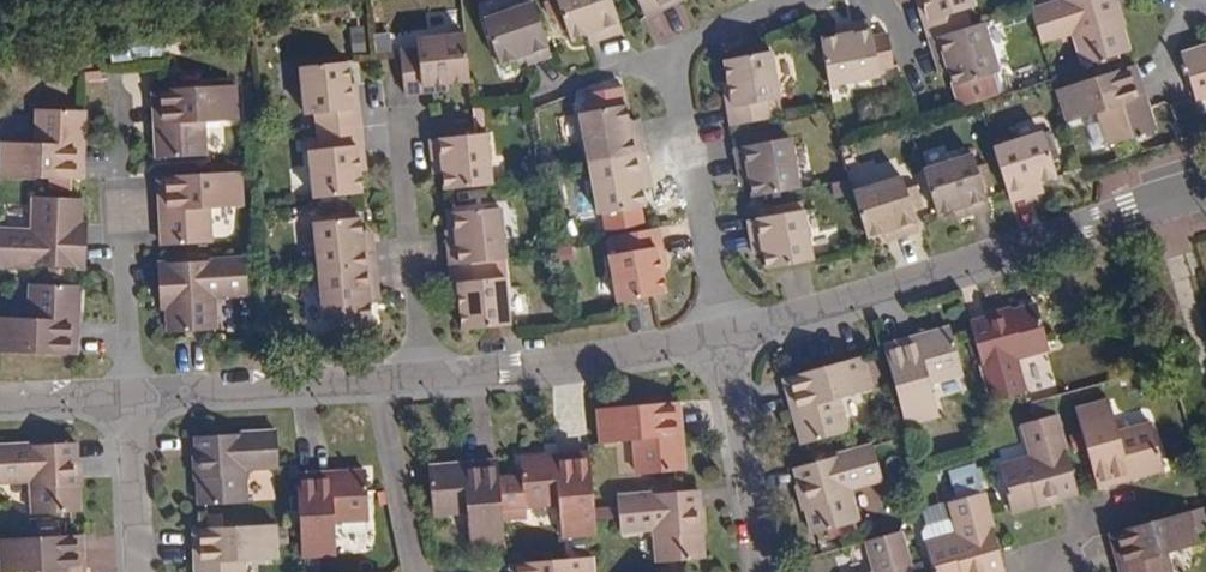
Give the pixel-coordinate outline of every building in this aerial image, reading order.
[(535,0),(534,0),(484,18),(500,62),(517,57),(525,54),(529,64),(555,55),(535,0)] [(614,0),(553,0),(568,40),(587,33),(596,30),(600,40),(625,30),(614,0)] [(646,18),(664,9),(661,2),(666,0),(638,0),(646,18)] [(661,2),(664,9),(685,0),(666,0),(661,2)] [(924,0),(917,0),(924,21),(930,20),(924,0)] [(974,26),(968,9),(976,7),(974,0),(924,0),(930,20),(924,21),(930,39),(974,26)] [(1085,65),(1120,53),(1129,51),(1121,25),(1119,26),(1110,0),(1061,0),(1030,10),(1040,43),(1074,33),(1085,65)] [(674,37),(667,15),(649,21),(656,43),(674,37)] [(838,37),(822,40),(830,88),(882,77),(871,21),(848,26),(849,35),(838,37)] [(987,21),(974,26),(930,39),(937,64),(947,61),(950,70),(956,90),(1003,75),(987,21)] [(836,28),(838,37),(849,35),(848,26),(836,28)] [(596,30),(587,33),(591,43),(600,40),(596,30)] [(426,84),(448,82),(472,80),(467,32),(420,36),(421,48),(402,50),(406,93),(426,91),(426,84)] [(1195,97),(1196,99),(1205,96),(1205,46),(1181,54),(1195,97)] [(726,61),(731,84),(735,106),(729,108),(733,126),(774,118),(770,100),(782,98),(773,52),(726,61)] [(520,67),(529,64),(525,54),(517,57),(520,67)] [(320,130),(362,126),(360,105),(353,106),(351,85),(348,61),(302,66),(307,114),(318,113),(320,130)] [(940,73),(950,70),(947,61),(937,64),(938,68),(940,73)] [(1131,66),(1055,89),(1065,122),(1099,112),(1110,145),(1155,131),(1148,105),(1144,107),(1131,66)] [(158,131),(160,157),(208,154),(205,119),(240,116),(238,82),(158,88),(161,131),(158,131)] [(449,89),(448,82),(426,84),(426,91),(449,89)] [(358,84),(351,85),(353,106),(360,105),(358,84)] [(731,84),(724,86),(729,108),(735,106),(731,84)] [(589,164),(646,154),(641,127),(630,130),(630,117),(628,102),(580,111),(589,164)] [(485,106),(475,107),(477,126),(487,125),(485,106)] [(84,136),(85,110),(38,108),(37,142),(2,141),(1,176),(80,179),(81,136),(84,136)] [(630,130),(641,127),(641,123),(639,119),(631,121),(630,117),(630,130)] [(364,146),(362,126),(320,130),(322,150),(310,151),(315,198),(362,193),(360,169),(358,146),(364,146)] [(1049,131),(995,147),(1009,193),(1011,202),(1037,194),(1034,185),(1042,182),(1063,176),(1049,131)] [(442,137),(444,155),(445,162),(446,174),(448,189),(495,184),(489,132),(442,137)] [(741,172),(749,170),(751,181),(755,197),(801,188),(791,136),(736,146),(741,172)] [(367,168),(364,146),(358,146),(360,169),(367,168)] [(646,154),(589,164),(598,215),(647,207),(643,189),(641,180),(651,178),(646,154)] [(975,154),(924,169),(938,215),(954,210),(967,206),(969,214),(991,208),(975,154)] [(445,162),(444,155),(433,156),(434,163),(445,162)] [(434,163),(436,175),(446,174),(445,162),(434,163)] [(751,181),(749,170),(741,172),(743,182),(751,181)] [(165,245),(212,242),(210,208),(245,206),(242,171),(163,176),(166,218),(163,219),(165,245)] [(904,177),(854,192),(868,237),(883,232),(894,229),(897,237),(920,230),(904,177)] [(653,188),(651,178),(641,180),(643,189),(653,188)] [(1037,194),(1045,191),(1042,182),(1034,185),(1037,194)] [(0,230),(0,264),(79,267),(81,223),(82,198),(35,196),(34,231),(0,230)] [(449,241),(451,264),(494,259),(510,257),(504,205),(456,211),(458,229),(459,240),(449,241)] [(967,206),(954,210),(957,218),(969,214),(967,206)] [(762,243),(764,253),(767,269),(816,260),(806,209),(749,219),(754,245),(762,243)] [(320,273),(377,266),(375,241),(365,242),(364,232),(362,217),(314,222),(320,273)] [(610,256),(619,303),(665,294),(660,271),(656,249),(664,247),(660,228),(617,236),(621,254),(610,256)] [(459,240),(458,229),(448,230),(449,241),(459,240)] [(886,241),(897,237),(894,229),(883,232),(886,241)] [(374,231),(364,232),(365,242),(375,241),(374,231)] [(756,254),(764,253),(762,243),(754,245),(756,254)] [(668,269),(664,247),(656,249),(660,271),(668,269)] [(248,257),(175,261),(166,262),(168,306),(170,331),(217,329),(215,294),(250,292),(248,257)] [(494,259),(451,264),(454,284),(462,283),(465,306),(462,306),(465,329),(513,324),(508,277),(496,278),(494,259)] [(380,291),(377,266),(320,273),(325,326),(373,321),(371,302),(370,292),(380,291)] [(77,353),(78,327),(75,327),(76,284),(32,283),(31,318),(0,316),(0,351),(77,353)] [(465,306),(462,283),(454,284),(456,307),(462,306),(465,306)] [(381,301),(380,291),(370,292),(371,302),(381,301)] [(1035,306),(1008,314),(1009,318),(987,325),(986,320),(968,325),(992,403),(1025,393),(1015,360),(1049,350),(1035,306)] [(929,385),(963,375),(952,337),(950,330),(924,338),(925,341),(884,353),(905,428),(939,419),(929,385)] [(870,391),(863,365),(861,357),(785,379),(797,421),(794,422),(801,448),(846,434),(837,401),(870,391)] [(1109,400),(1075,409),(1094,480),(1095,486),(1137,473),(1138,477),(1164,469),(1162,460),(1152,424),(1118,433),(1109,400)] [(637,477),(675,473),(683,472),(680,446),(677,446),(673,404),(596,412),(599,446),(634,442),(637,477)] [(1031,459),(998,468),(1008,506),(1010,514),(1037,506),(1036,501),(1057,495),(1058,500),(1077,494),(1075,486),(1055,415),(1022,425),(1031,459)] [(196,437),(196,457),(201,457),(201,479),(197,479),(198,507),(244,505),(243,470),(277,468),(276,434),(196,437)] [(619,473),(635,472),(633,444),(618,444),(619,473)] [(79,514),(78,486),(73,486),(72,464),(77,464),(76,445),(0,448),(0,482),(31,481),(32,515),(79,514)] [(793,470),(798,488),(802,487),(808,509),(804,510),(811,537),(857,525),(847,491),(881,482),(872,448),(793,470)] [(557,505),(559,540),(594,537),(588,459),(545,463),(545,459),(518,461),(522,508),(557,505)] [(428,469),(431,513),(465,511),(467,544),(502,541),(497,467),(455,470),(454,467),(428,469)] [(297,480),(299,528),(301,559),(335,557),(333,522),(367,520),(366,493),(365,473),(339,474),(339,478),(297,480)] [(657,563),(704,559),(701,532),(697,532),(695,510),(699,510),(697,491),(616,498),(619,532),(654,529),(657,563)] [(1005,571),(981,493),(947,503),(957,537),(922,547),(930,571),(1004,571),(1005,571)] [(1165,555),(1199,545),(1190,512),(1113,534),(1124,571),(1170,571),(1165,555)] [(274,530),(274,526),(197,530),(199,571),(242,571),(241,562),(276,560),(274,530)] [(899,532),(866,542),(874,571),(910,571),(899,532)] [(0,540),(0,571),(79,571),(77,537),(0,540)] [(512,565),(513,571),(592,571),(591,559),(512,565)]
